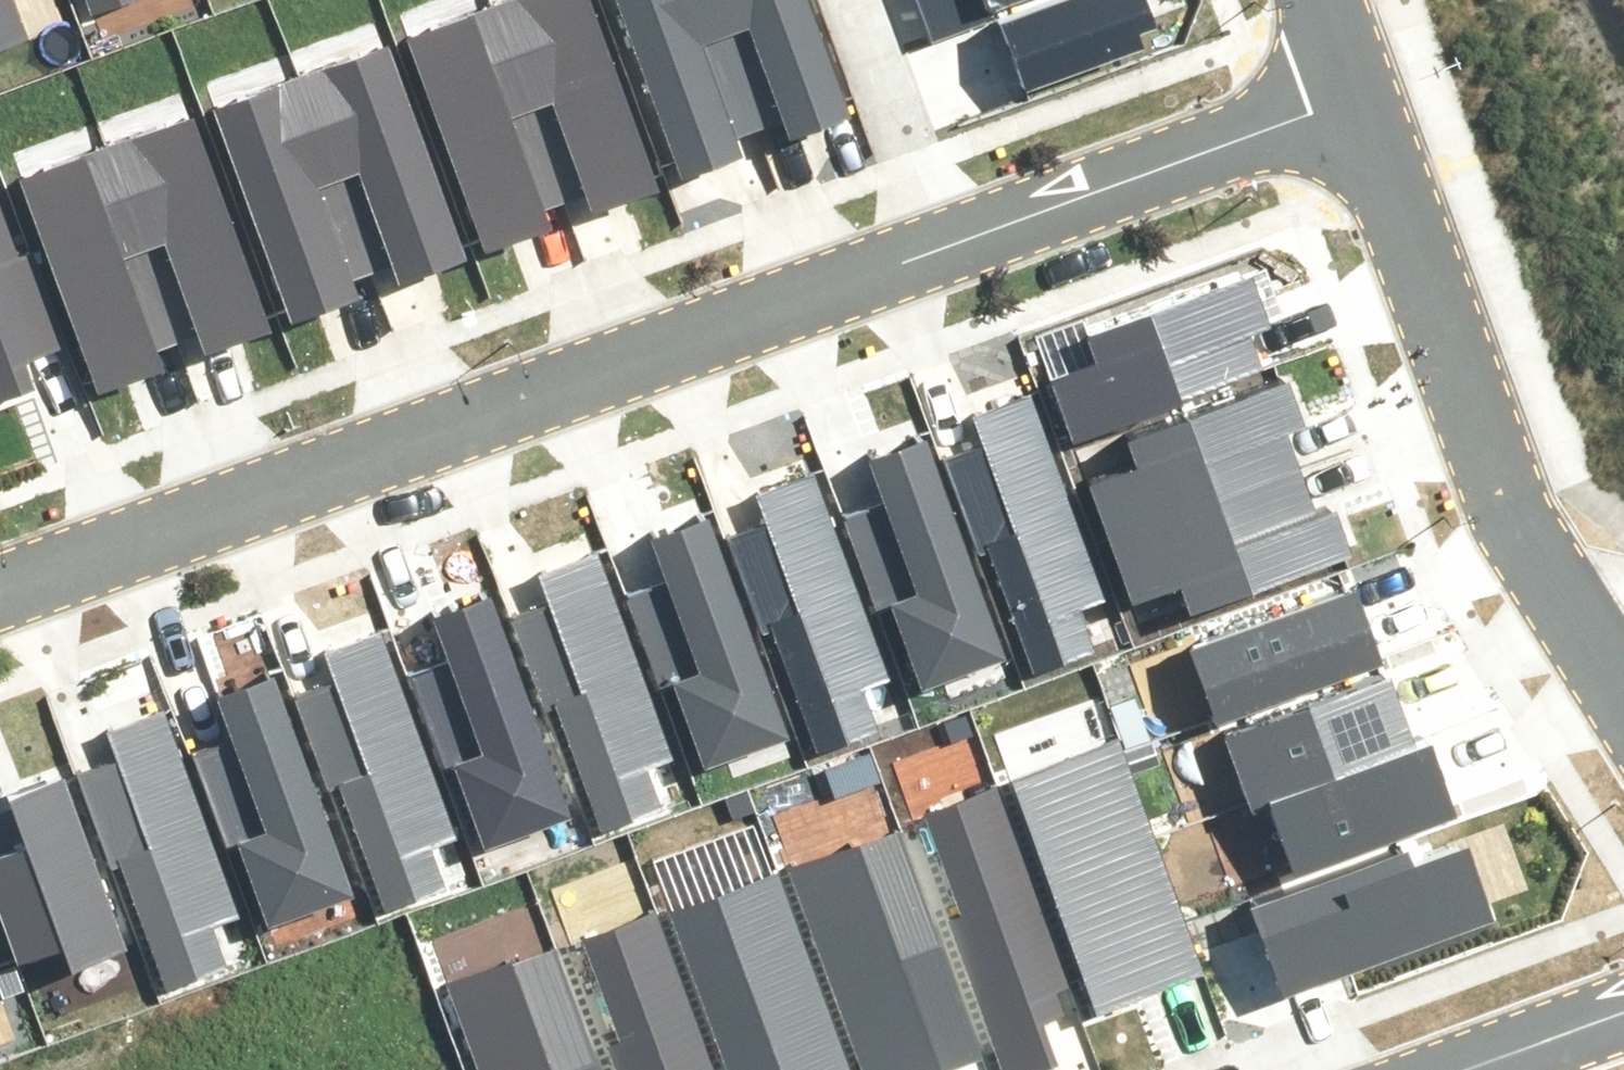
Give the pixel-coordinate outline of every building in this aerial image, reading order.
[(26,24),(17,0),(0,0),(0,34),(26,24)] [(82,16),(124,0),(76,0),(82,16)] [(488,225),(548,203),(539,180),(567,169),(505,0),(482,0),(414,24),(488,225)] [(567,169),(591,160),(602,190),(660,169),(597,0),(505,0),(567,169)] [(683,156),(743,134),(735,111),(762,100),(725,0),(626,0),(683,156)] [(762,100),(787,91),(798,121),(855,100),(818,0),(725,0),(762,100)] [(1023,71),(1129,35),(1124,19),(1143,12),(1139,0),(999,0),(1023,71)] [(388,27),(307,57),(372,233),(396,224),(407,254),(464,233),(388,27)] [(219,89),(293,289),(353,267),(344,244),(372,233),(307,57),(219,89)] [(194,114),(112,144),(177,319),(202,310),(213,340),(270,319),(194,114)] [(25,175),(98,375),(158,353),(150,330),(177,319),(112,144),(25,175)] [(43,372),(38,358),(63,348),(0,181),(0,388),(43,372)] [(1097,348),(1050,364),(1070,424),(1262,360),(1247,315),(1266,309),(1252,267),(1088,322),(1097,348)] [(1136,451),(1088,467),(1109,527),(1301,463),(1286,418),(1305,412),(1291,371),(1127,425),(1136,451)] [(947,442),(1029,655),(1090,632),(1085,618),(1115,606),(1028,377),(972,398),(984,428),(947,442)] [(884,499),(852,511),(914,681),(1007,648),(925,422),(864,444),(884,499)] [(1109,527),(1129,586),(1176,570),(1185,597),(1349,542),(1335,501),(1316,507),(1301,463),(1109,527)] [(734,531),(815,743),(877,720),(871,706),(902,695),(815,465),(759,486),(771,517),(734,531)] [(660,585),(627,596),(689,767),(783,733),(701,507),(639,530),(660,585)] [(517,616),(598,829),(659,806),(654,792),(685,780),(597,551),(542,572),(553,602),(517,616)] [(1347,573),(1185,635),(1211,704),(1374,643),(1347,573)] [(443,661),(411,673),(473,843),(566,810),(485,584),(423,606),(443,661)] [(300,688),(381,901),(443,878),(438,864),(468,852),(381,623),(325,644),(337,674),(300,688)] [(235,732),(203,744),(265,915),(358,881),(276,655),(215,677),(235,732)] [(1385,659),(1223,722),(1251,792),(1261,786),(1414,731),(1385,659)] [(93,769),(174,982),(235,958),(230,944),(261,933),(173,703),(118,724),(129,755),(93,769)] [(1065,727),(996,753),(1088,995),(1200,952),(1112,719),(1068,736),(1065,727)] [(1414,731),(1261,786),(1288,859),(1451,801),(1425,728),(1414,731)] [(126,938),(66,766),(12,785),(22,812),(0,820),(0,923),(11,955),(62,937),(69,958),(126,938)] [(994,773),(924,799),(961,900),(949,905),(1008,1064),(1054,1048),(1038,1005),(1074,992),(994,773)] [(786,847),(870,1069),(929,1069),(990,1047),(902,814),(858,831),(855,821),(786,847)] [(1408,834),(1246,893),(1278,977),(1488,900),(1462,829),(1409,849),(1408,834)] [(663,889),(732,1069),(860,1069),(779,856),(735,872),(732,863),(663,889)] [(584,925),(621,1027),(610,1031),(624,1069),(716,1069),(654,900),(584,925)] [(439,970),(477,1069),(605,1069),(555,936),(511,953),(507,944),(439,970)]
